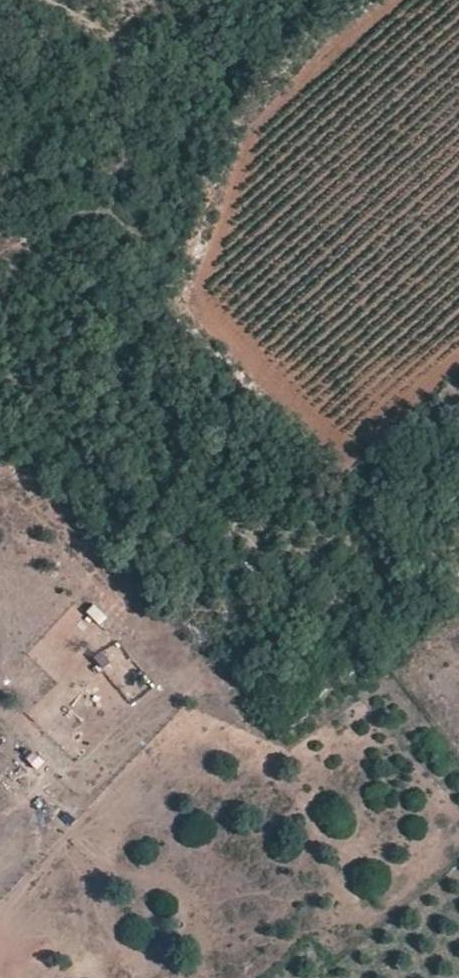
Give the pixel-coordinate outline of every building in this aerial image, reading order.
[(0,777),(0,788),(22,787),(21,776),(0,777)]
